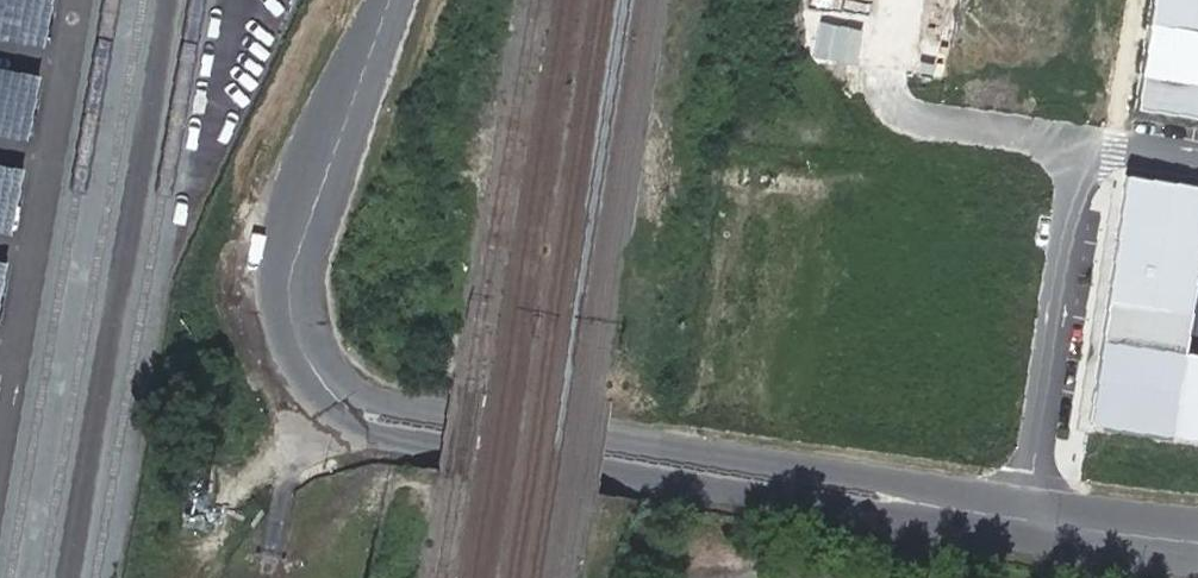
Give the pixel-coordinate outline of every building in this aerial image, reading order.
[(1141,106),(1197,114),(1197,0),(1156,0),(1141,106)] [(1132,171),(1097,419),(1197,433),(1197,348),(1193,348),(1197,309),(1197,181),(1132,171)]
